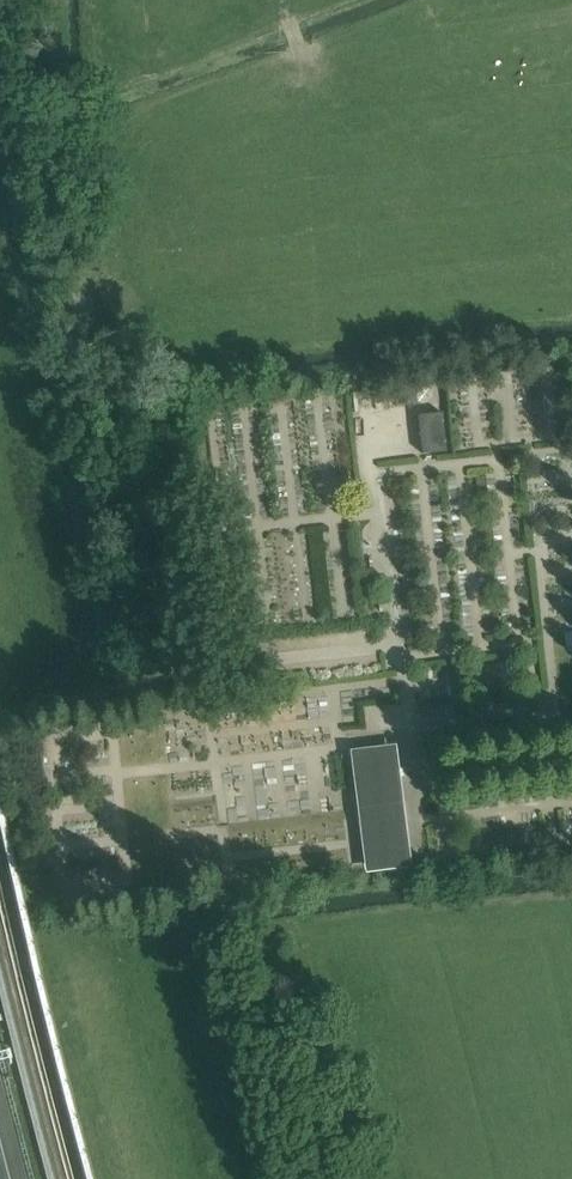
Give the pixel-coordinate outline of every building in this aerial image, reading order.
[(446,452),(442,414),(418,416),(422,455),(446,452)] [(395,811),(390,771),(391,770),(389,750),(354,755),(356,775),(357,775),(358,782),(357,782),(361,814),(362,814),(363,819),(362,829),(365,851),(365,854),(366,856),(368,858),(369,860),(371,862),(373,863),(376,864),(378,865),(381,865),(393,863),(393,853),(397,850),(398,849),(400,848),(401,846),(402,845),(402,843),(403,841),(403,839),(403,838),(401,821),(402,821),(400,810),(395,811)]
